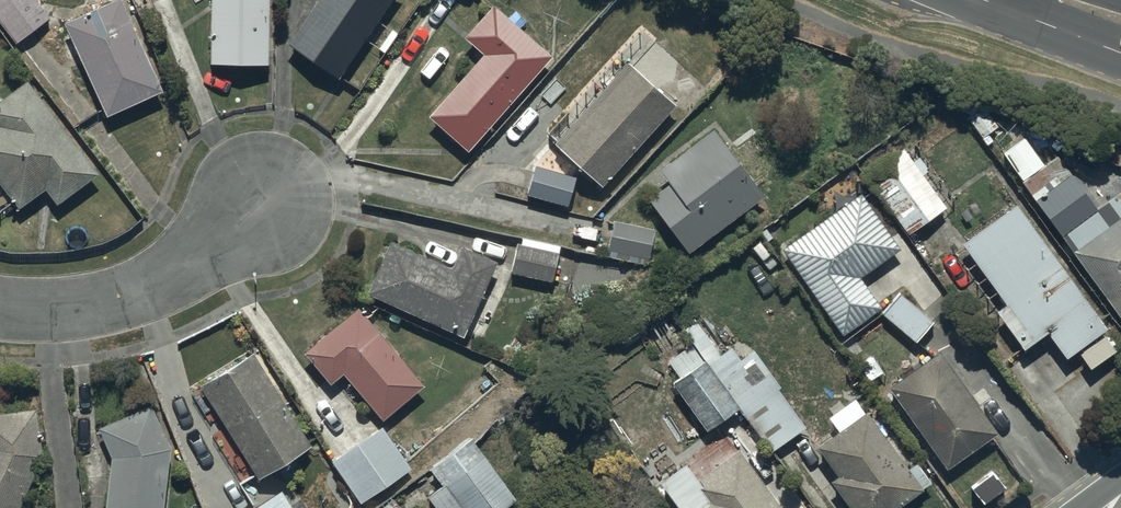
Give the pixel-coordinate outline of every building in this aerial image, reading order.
[(37,0),(0,0),(0,20),(17,43),(50,19),(37,0)] [(66,24),(108,117),(164,91),(121,0),(118,0),(66,24)] [(212,64),(269,65),(270,0),(213,0),(212,64)] [(289,46),(340,80),(393,0),(319,0),(289,46)] [(555,57),(495,6),(465,40),(483,55),(430,117),(472,153),(555,57)] [(676,105),(628,63),(556,146),(604,188),(676,105)] [(28,80),(0,102),(0,199),(1,201),(8,195),(20,211),(46,191),(58,207),(100,175),(28,80)] [(987,107),(970,118),(989,146),(995,141),(990,134),(1001,127),(987,107)] [(768,198),(717,130),(661,170),(672,185),(649,201),(688,255),(768,198)] [(1004,154),(1120,317),(1120,195),(1109,203),(1106,198),(1100,202),(1103,206),(1097,210),(1058,154),(1044,164),(1026,138),(1004,154)] [(949,209),(904,148),(867,175),(912,236),(949,209)] [(577,178),(536,168),(529,195),(570,206),(577,178)] [(903,250),(862,194),(787,246),(782,239),(775,243),(817,303),(820,301),(844,336),(882,309),(861,278),(903,250)] [(1109,327),(1017,204),(962,245),(1007,305),(996,313),(1024,351),(1048,333),(1067,358),(1109,327)] [(662,233),(614,220),(606,247),(655,261),(662,233)] [(522,244),(519,244),(512,273),(554,283),(563,247),(524,238),(522,244)] [(498,263),(464,247),(453,270),(390,241),(366,292),(464,337),(498,263)] [(899,293),(883,313),(918,344),(935,323),(899,293)] [(427,386),(359,309),(307,354),(334,385),(345,375),(386,422),(427,386)] [(694,342),(742,407),(776,453),(812,426),(753,349),(741,358),(733,348),(721,357),(695,317),(683,325),(694,342)] [(742,407),(694,342),(668,361),(681,378),(673,383),(710,431),(742,407)] [(942,352),(890,388),(948,471),(998,435),(983,413),(998,402),(987,387),(973,397),(942,352)] [(313,448),(253,355),(203,390),(260,482),(313,448)] [(818,447),(838,477),(831,482),(849,507),(902,507),(927,491),(925,487),(933,482),(921,464),(910,471),(870,411),(867,413),(856,398),(828,417),(839,433),(818,447)] [(107,507),(166,507),(173,449),(155,409),(100,428),(112,461),(107,507)] [(45,457),(37,410),(0,413),(0,507),(21,507),(45,457)] [(380,427),(332,462),(363,505),(411,470),(380,427)] [(473,440),(448,459),(460,475),(428,499),(435,507),(507,507),(518,500),(473,440)] [(659,484),(677,507),(783,507),(740,451),(700,481),(686,463),(659,484)] [(283,489),(254,507),(295,507),(283,489)] [(375,507),(400,507),(391,496),(375,507)]
